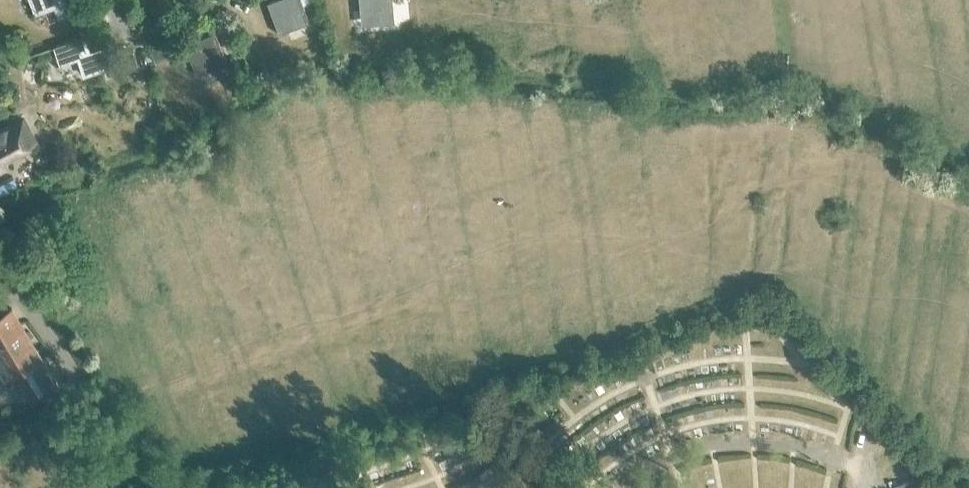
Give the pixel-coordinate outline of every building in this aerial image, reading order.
[(35,15),(66,3),(64,0),(29,0),(35,15)] [(278,34),(308,23),(302,5),(314,1),(313,0),(274,0),(267,3),(278,34)] [(359,12),(392,9),(391,0),(358,0),(359,12)] [(183,46),(196,77),(226,64),(213,33),(183,46)] [(54,47),(59,63),(88,53),(83,38),(54,47)] [(12,154),(12,153),(33,141),(20,118),(0,129),(0,161),(12,154)] [(57,387),(13,313),(0,321),(0,374),(4,381),(14,375),(24,392),(20,394),(25,402),(29,399),(31,402),(40,396),(40,397),(57,387)]
